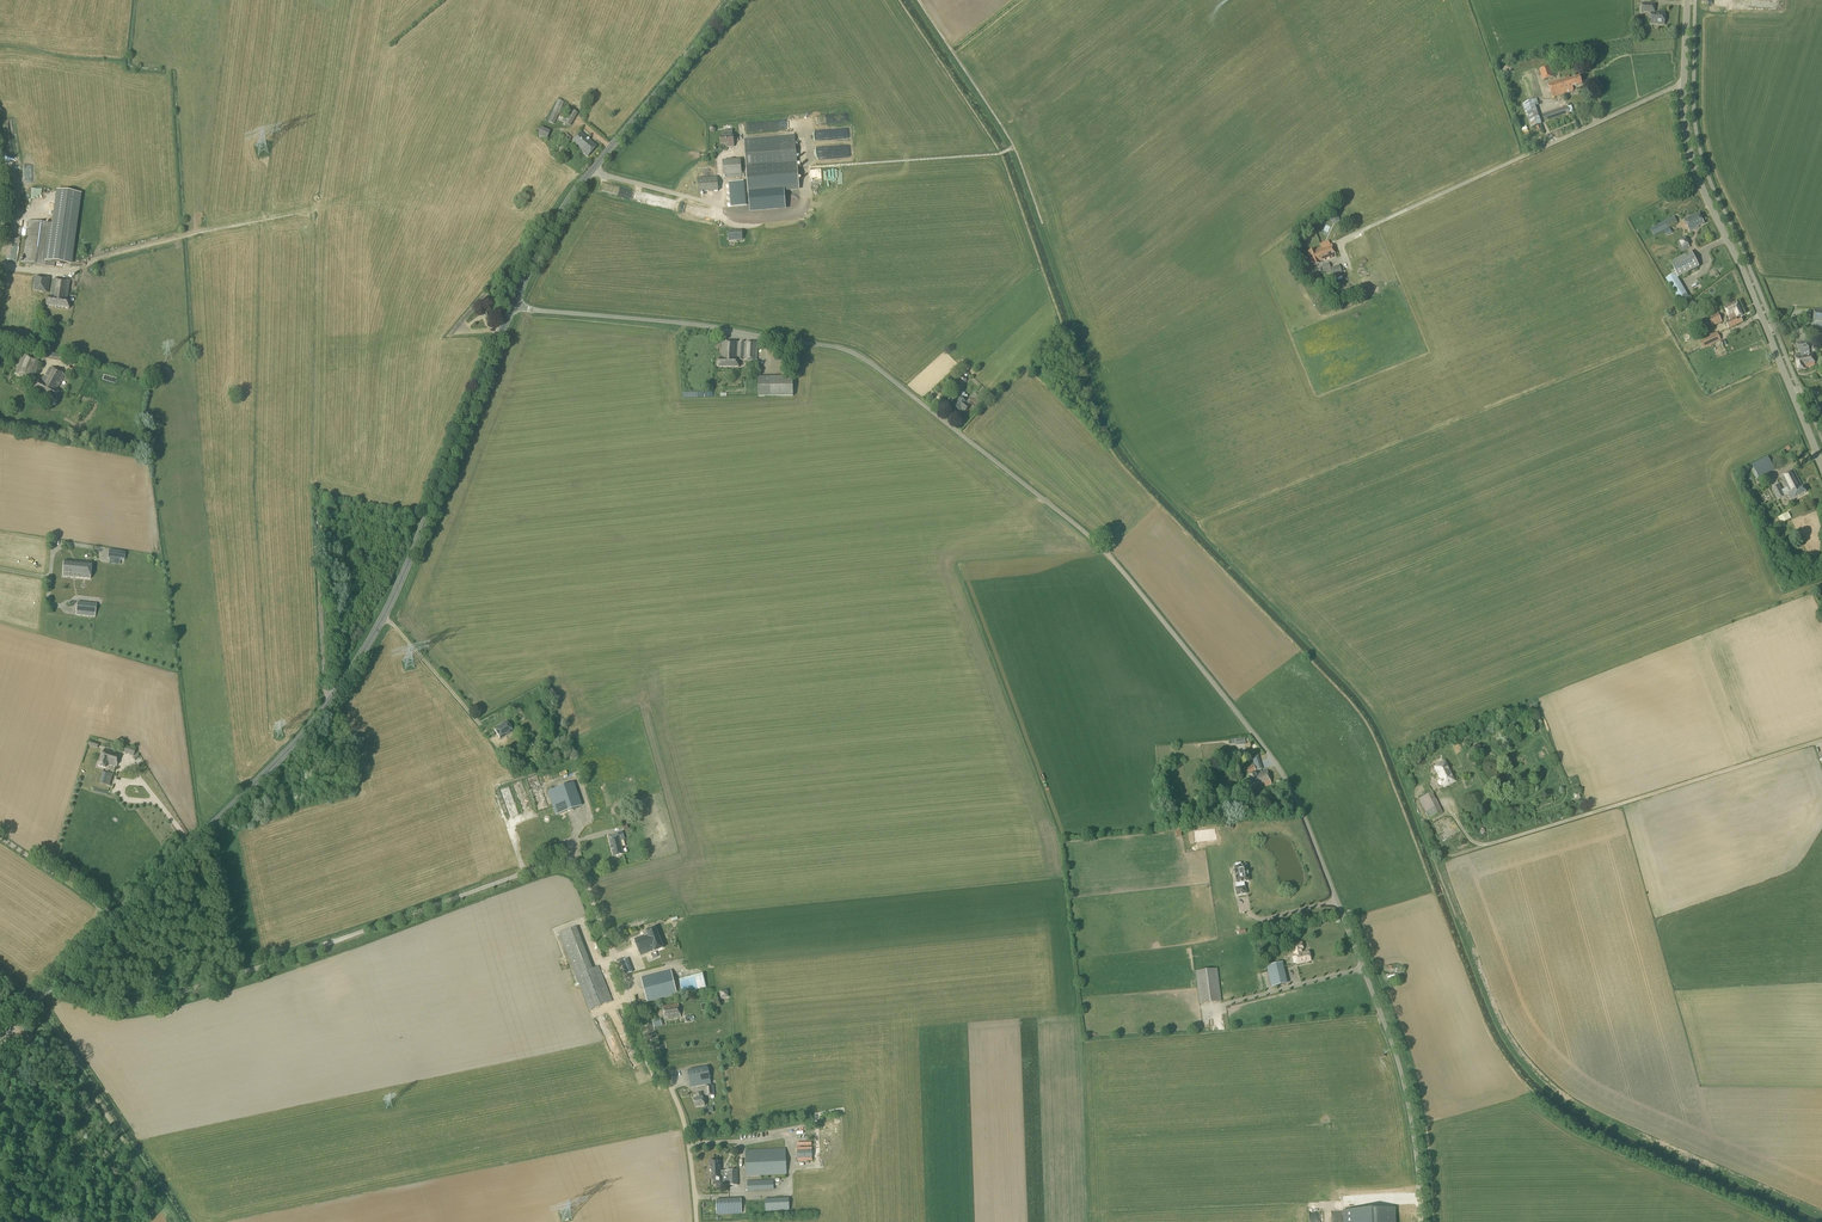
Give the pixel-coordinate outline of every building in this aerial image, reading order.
[(1664,25),(1665,13),(1655,13),(1655,4),(1642,4),(1642,13),(1651,13),(1651,24),(1659,24),(1658,25),(1664,25)] [(1640,24),(1631,28),(1637,42),(1646,38),(1640,24)] [(1543,81),(1553,77),(1550,66),(1539,70),(1543,81)] [(1530,101),(1542,97),(1535,76),(1523,80),(1530,101)] [(1583,84),(1580,77),(1570,80),(1569,77),(1548,84),(1553,98),(1574,91),(1573,88),(1583,84)] [(554,125),(564,103),(558,100),(548,122),(554,125)] [(1545,121),(1569,113),(1567,107),(1543,115),(1545,121)] [(570,127),(577,114),(569,109),(562,122),(570,127)] [(587,158),(597,147),(580,133),(571,144),(587,158)] [(566,144),(571,138),(566,134),(561,139),(566,144)] [(734,147),(733,135),(720,136),(721,145),(726,145),(726,148),(734,147)] [(748,194),(799,190),(795,135),(744,139),(748,194)] [(560,157),(564,149),(560,147),(555,154),(560,157)] [(724,179),(742,178),(741,170),(741,165),(741,163),(741,159),(723,161),(724,179)] [(815,184),(823,183),(822,170),(814,170),(815,184)] [(699,193),(718,191),(717,177),(698,178),(699,193)] [(744,181),(729,183),(731,207),(746,206),(744,181)] [(54,225),(49,266),(54,267),(54,262),(70,264),(80,193),(57,191),(53,224),(54,225)] [(1340,220),(1336,212),(1331,214),(1335,223),(1340,220)] [(1704,224),(1699,214),(1694,216),(1694,215),(1692,216),(1691,215),(1684,219),(1690,232),(1698,228),(1698,227),(1704,224)] [(1654,236),(1678,224),(1674,216),(1650,228),(1654,236)] [(54,225),(53,224),(28,221),(23,263),(49,266),(54,225)] [(742,231),(728,232),(729,242),(743,241),(742,231)] [(1689,246),(1689,245),(1686,239),(1684,237),(1676,241),(1681,252),(1682,252),(1690,248),(1689,246)] [(1335,258),(1331,244),(1314,250),(1308,252),(1313,266),(1321,263),(1321,262),(1335,258)] [(1678,278),(1699,267),(1692,252),(1671,263),(1678,278)] [(1330,268),(1328,263),(1321,266),(1324,273),(1330,270),(1332,276),(1341,273),(1339,265),(1330,268)] [(1675,273),(1666,279),(1678,299),(1681,304),(1690,299),(1687,294),(1675,273)] [(48,293),(50,279),(34,277),(33,291),(48,293)] [(67,303),(70,281),(54,279),(51,298),(48,297),(47,306),(69,309),(70,303),(67,303)] [(1732,319),(1732,320),(1734,319),(1733,318),(1734,318),(1737,316),(1737,318),(1743,315),(1736,301),(1724,307),(1730,320),(1732,319)] [(1814,309),(1813,321),(1815,321),(1814,328),(1821,329),(1821,310),(1814,309)] [(1713,327),(1722,322),(1718,314),(1708,318),(1713,327)] [(1737,321),(1735,319),(1734,319),(1732,320),(1726,324),(1729,330),(1743,323),(1741,319),(1737,321)] [(160,347),(167,344),(162,332),(154,335),(160,347)] [(1703,349),(1721,341),(1717,332),(1710,335),(1711,337),(1700,342),(1703,349)] [(757,362),(757,343),(747,343),(722,342),(722,359),(718,359),(717,367),(739,368),(739,361),(746,361),(757,362)] [(1810,354),(1808,342),(1797,344),(1798,351),(1802,350),(1803,355),(1795,356),(1798,370),(1807,369),(1807,367),(1815,366),(1813,353),(1810,354)] [(787,377),(787,352),(781,352),(782,377),(758,377),(758,397),(793,397),(792,377),(787,377)] [(60,361),(61,356),(44,353),(43,358),(60,361)] [(32,381),(39,362),(23,356),(15,374),(32,381)] [(56,391),(65,375),(50,367),(41,384),(38,382),(34,389),(55,400),(59,393),(56,391)] [(970,375),(963,369),(959,374),(958,376),(959,377),(960,376),(962,377),(964,374),(967,376),(968,376),(969,377),(970,375)] [(977,410),(984,400),(974,392),(966,403),(960,398),(953,406),(960,411),(961,410),(964,413),(969,406),(968,405),(969,404),(977,410)] [(1759,479),(1775,470),(1768,456),(1752,465),(1759,479)] [(1802,487),(1794,471),(1781,478),(1786,489),(1782,491),(1779,485),(1772,489),(1778,500),(1788,495),(1791,500),(1806,492),(1804,487),(1802,487)] [(120,560),(121,551),(109,550),(107,559),(120,560)] [(70,570),(91,572),(92,564),(64,561),(63,570),(70,570)] [(90,579),(91,572),(70,570),(63,570),(63,577),(90,579)] [(95,617),(96,604),(77,602),(76,615),(95,617)] [(500,740),(513,732),(506,722),(494,729),(500,740)] [(501,748),(498,751),(502,757),(506,755),(501,748)] [(117,767),(118,763),(120,754),(104,750),(99,766),(105,767),(106,764),(117,767)] [(1256,771),(1263,769),(1258,756),(1252,758),(1256,771)] [(1444,787),(1455,781),(1445,762),(1434,767),(1440,779),(1439,780),(1438,781),(1438,783),(1439,785),(1440,786),(1442,786),(1443,785),(1444,787)] [(1247,774),(1255,771),(1254,766),(1245,769),(1247,774)] [(1257,789),(1271,784),(1267,771),(1249,777),(1252,787),(1256,786),(1257,789)] [(108,774),(102,772),(99,782),(110,785),(113,774),(108,773),(108,774)] [(524,850),(572,833),(568,820),(578,817),(575,808),(581,806),(573,783),(547,792),(554,813),(515,826),(524,850)] [(1422,805),(1435,799),(1432,793),(1419,799),(1422,805)] [(1439,807),(1426,814),(1429,820),(1442,813),(1439,807)] [(210,824),(213,828),(220,824),(218,820),(210,824)] [(623,854),(619,840),(624,839),(622,832),(612,835),(613,840),(609,841),(611,847),(610,847),(611,851),(612,850),(614,857),(623,854)] [(1241,866),(1240,864),(1235,865),(1235,867),(1234,867),(1236,883),(1235,883),(1236,888),(1235,888),(1236,896),(1246,894),(1245,887),(1244,887),(1243,882),(1249,881),(1246,865),(1241,866)] [(593,968),(577,927),(559,934),(576,976),(589,1010),(612,1001),(598,966),(593,968)] [(658,957),(655,951),(663,948),(655,927),(646,931),(647,932),(643,934),(643,935),(634,939),(641,955),(651,951),(652,954),(651,954),(653,959),(658,957)] [(1302,953),(1301,949),(1302,949),(1301,943),(1292,945),(1297,964),(1310,961),(1308,952),(1302,953)] [(599,963),(603,967),(607,961),(603,958),(599,963)] [(1281,963),(1266,966),(1267,968),(1271,987),(1286,984),(1282,968),(1281,963)] [(1199,1004),(1221,1002),(1217,968),(1195,971),(1199,1004)] [(1403,981),(1404,969),(1396,969),(1396,974),(1392,974),(1392,975),(1384,974),(1384,980),(1403,981)] [(647,1002),(677,994),(671,971),(641,978),(647,1002)] [(702,974),(679,980),(683,994),(706,987),(702,974)] [(729,997),(727,991),(726,990),(721,991),(721,992),(720,993),(721,998),(722,998),(722,999),(728,998),(728,997),(729,997)] [(665,1020),(680,1017),(678,1004),(662,1007),(665,1020)] [(691,1088),(711,1084),(708,1067),(688,1070),(691,1088)] [(705,1096),(714,1095),(714,1086),(704,1086),(705,1096)] [(702,1097),(701,1093),(696,1094),(697,1098),(693,1099),(695,1108),(705,1106),(703,1097),(702,1097)] [(747,1176),(786,1174),(785,1148),(745,1150),(747,1176)] [(726,1174),(726,1171),(721,1171),(721,1161),(710,1161),(710,1169),(712,1169),(712,1174),(721,1174),(726,1174)] [(721,1174),(712,1174),(712,1179),(714,1179),(714,1185),(723,1184),(723,1178),(722,1178),(722,1176),(728,1176),(728,1186),(737,1185),(737,1171),(726,1171),(726,1174),(721,1174)] [(747,1191),(773,1190),(773,1180),(747,1181),(747,1191)] [(717,1215),(742,1214),(741,1198),(716,1200),(717,1215)] [(765,1211),(789,1210),(789,1198),(765,1199),(765,1211)] [(1369,1209),(1344,1210),(1344,1221),(1370,1221),(1369,1209)]
